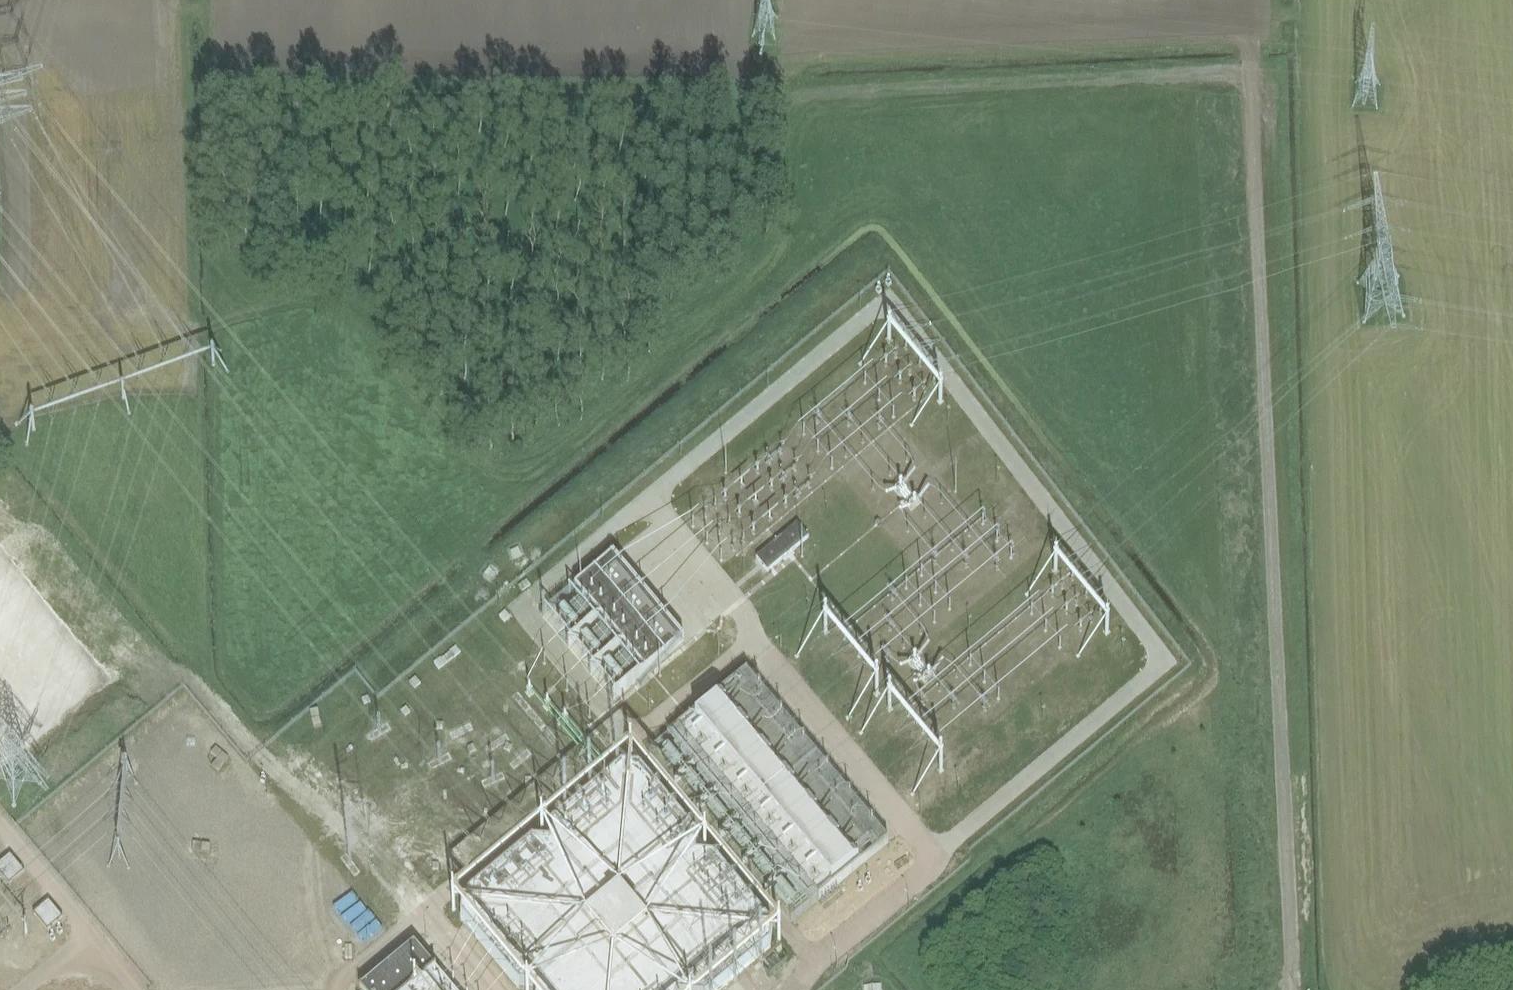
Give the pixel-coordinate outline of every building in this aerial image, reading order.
[(798,524),(777,541),(789,555),(809,538),(798,524)] [(777,541),(757,558),(768,572),(789,555),(777,541)] [(614,557),(575,589),(599,617),(638,585),(614,557)] [(638,585),(599,617),(622,645),(661,613),(638,585)] [(661,613),(622,645),(646,673),(685,641),(661,613)] [(678,730),(820,899),(889,841),(849,793),(785,718),(747,672),(678,730)] [(772,948),(773,930),(744,884),(722,899),(682,851),(697,839),(640,770),(622,769),(611,777),(552,827),(550,845),(533,843),(462,902),(461,920),(519,989),(722,989),(772,948)] [(0,865),(0,875),(9,886),(24,873),(10,856),(0,865)] [(49,902),(34,915),(48,932),(63,919),(49,902)] [(437,971),(415,945),(360,989),(361,989),(453,989),(437,971)]
